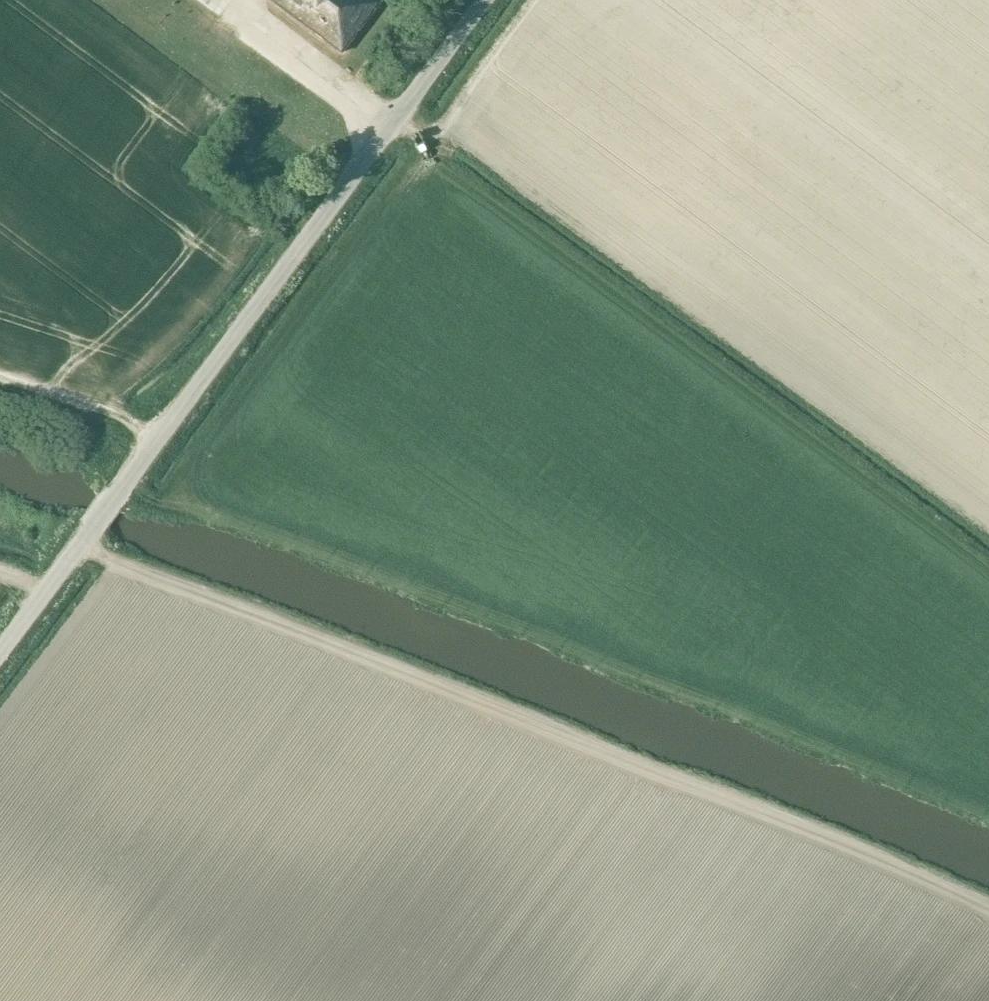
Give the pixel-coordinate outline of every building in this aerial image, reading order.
[(381,2),(379,0),(269,0),(343,55),(381,2)]
